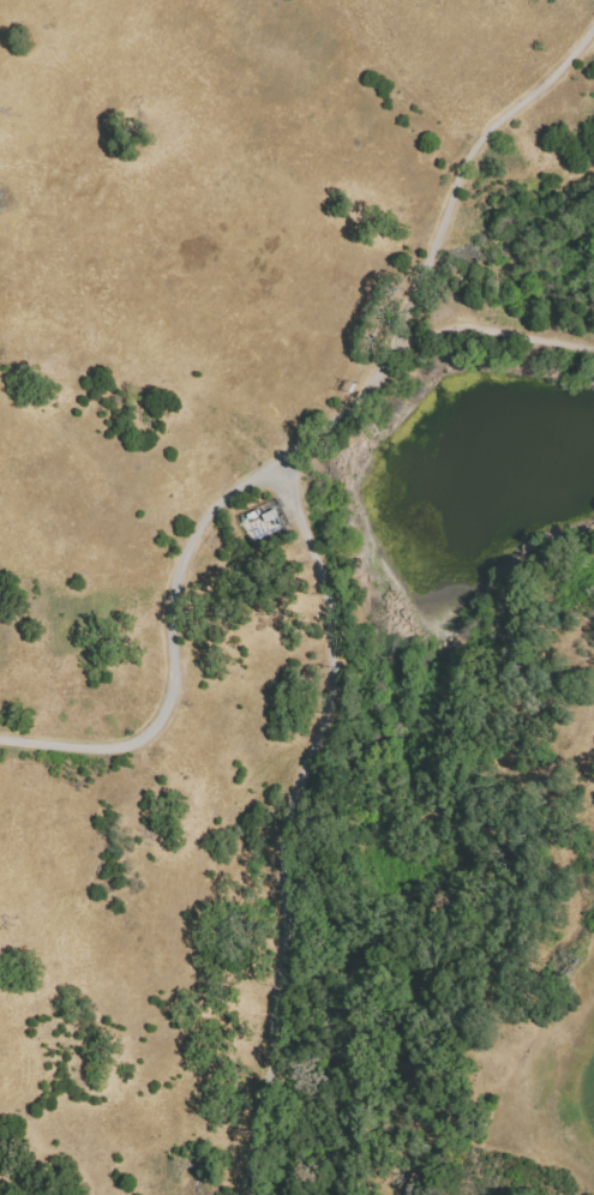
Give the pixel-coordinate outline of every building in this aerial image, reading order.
[(275,511),(282,529),(264,538),(257,521),(275,511)]
